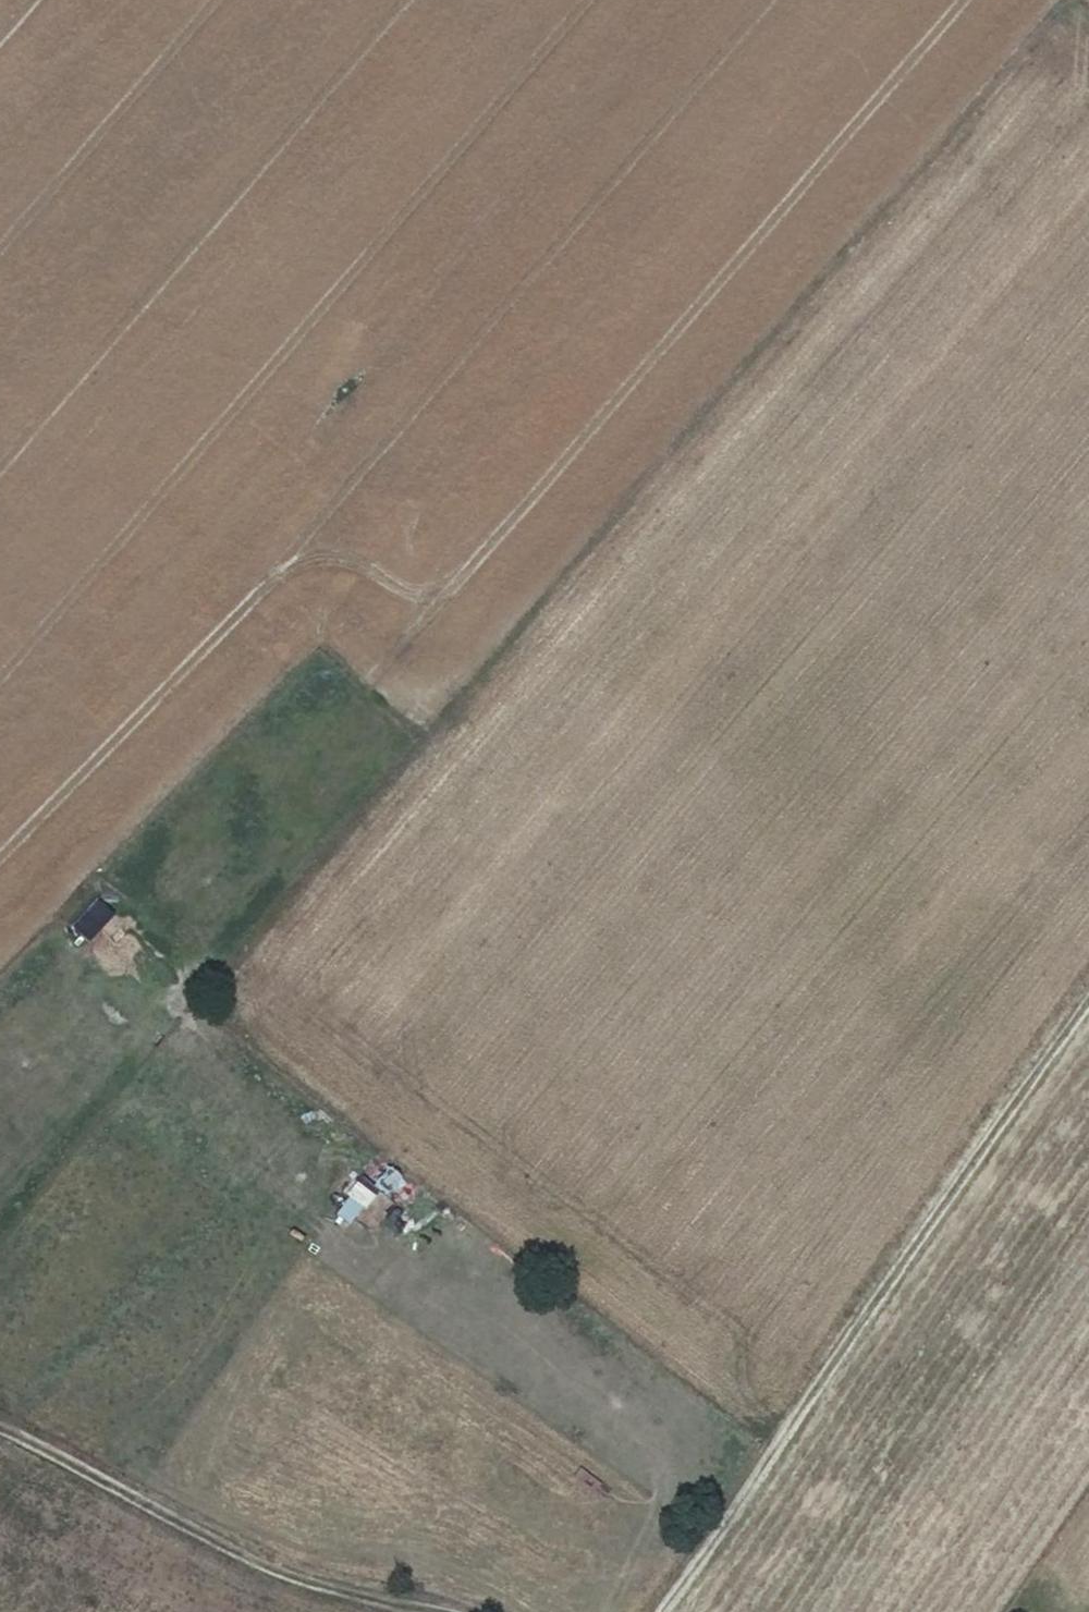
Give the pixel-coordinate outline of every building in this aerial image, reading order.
[(95,902),(74,929),(91,942),(111,914),(95,902)]
